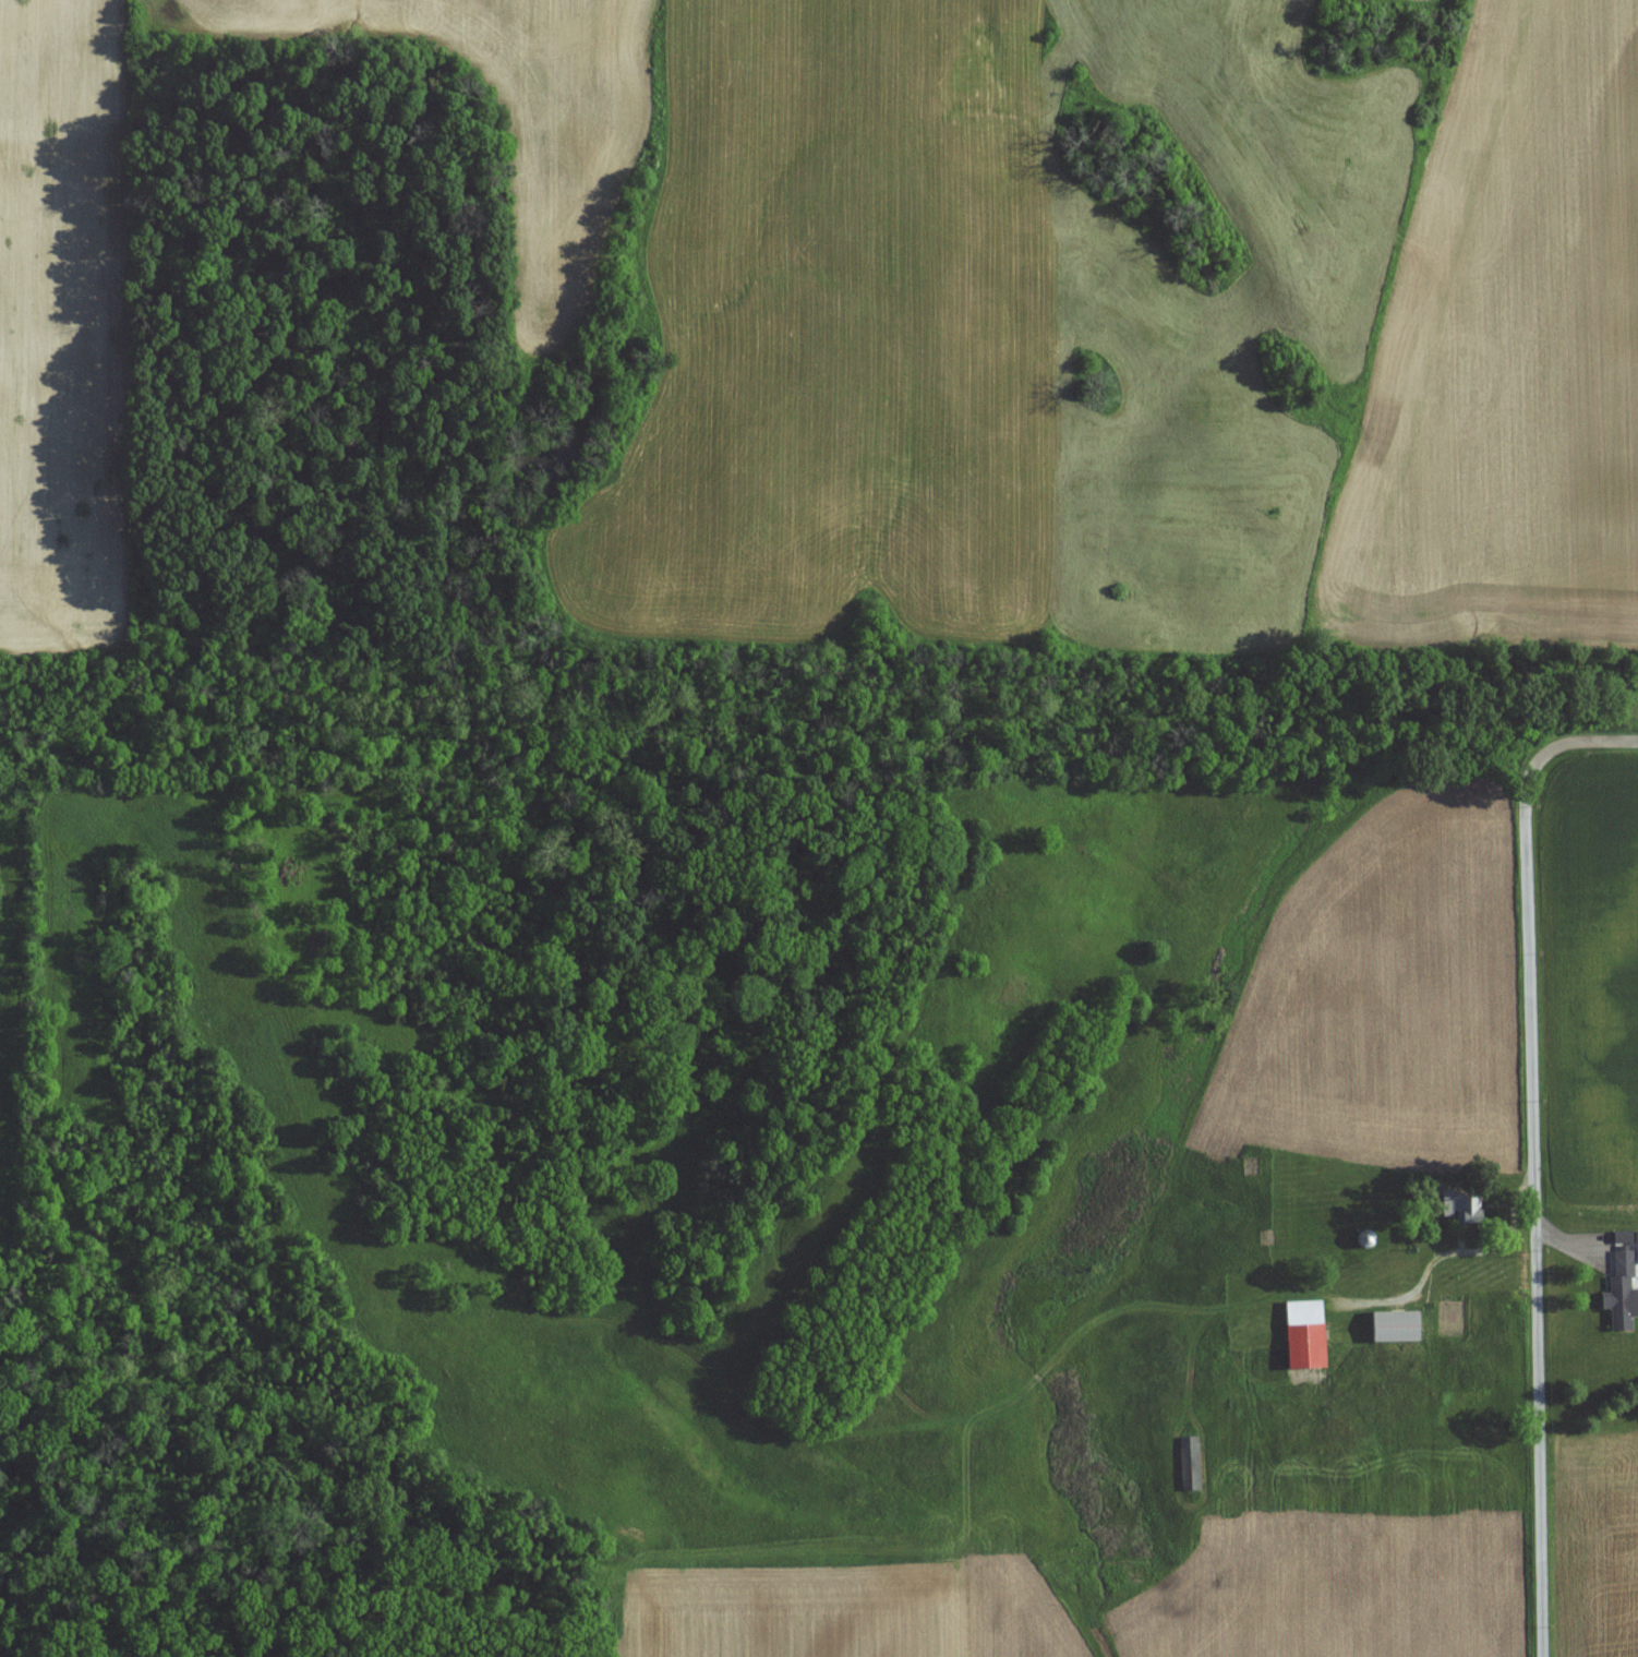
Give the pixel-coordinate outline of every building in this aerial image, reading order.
[(1491,1222),(1491,1208),(1484,1208),(1484,1197),(1471,1197),(1471,1191),(1447,1190),(1447,1216),(1461,1216),(1461,1222),(1491,1222)] [(1295,1369),(1333,1367),(1330,1300),(1292,1302),(1295,1369)] [(1428,1341),(1428,1311),(1375,1312),(1376,1342),(1428,1341)]
